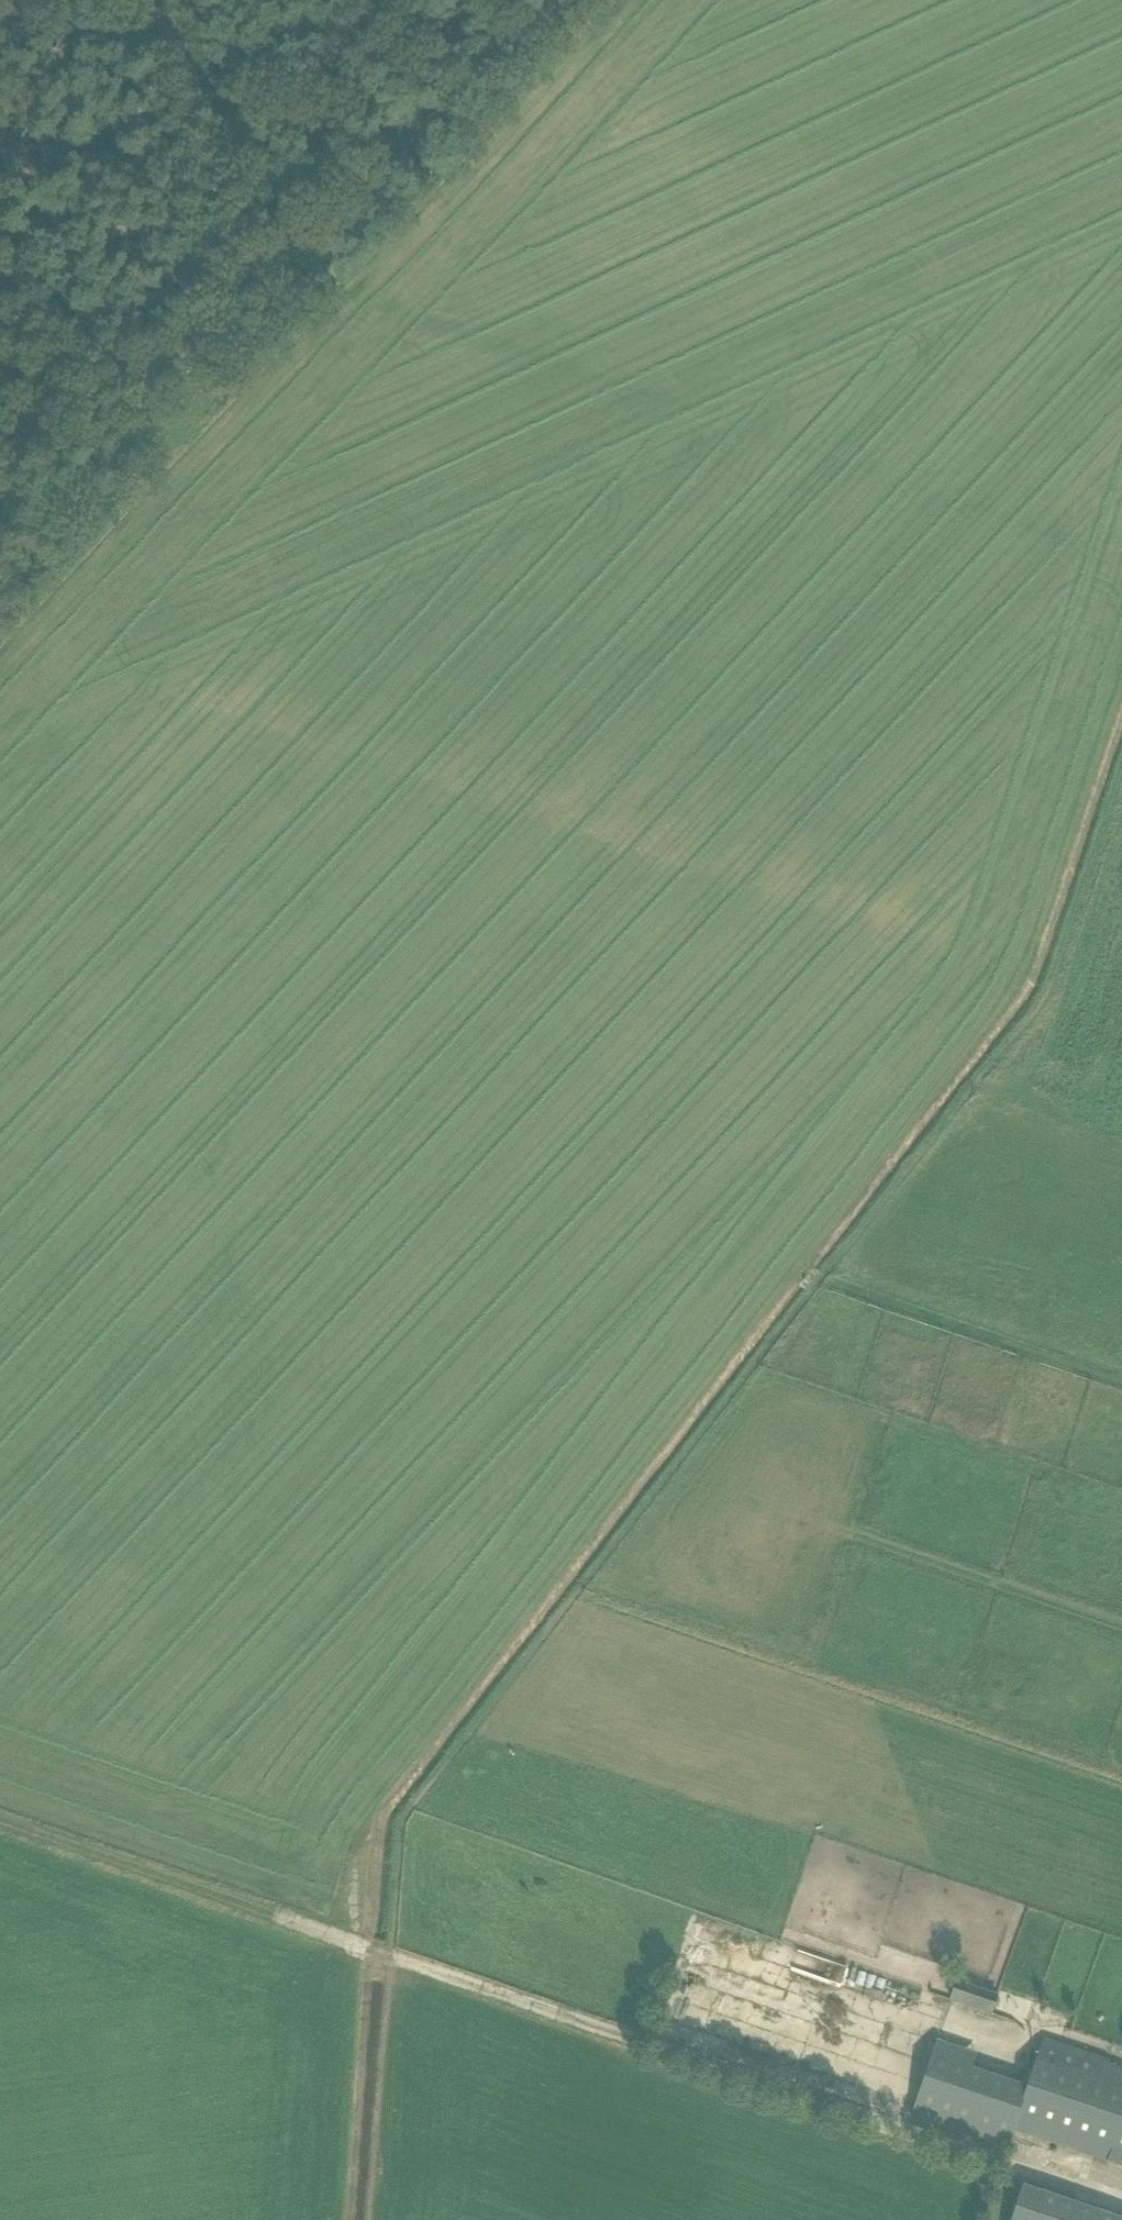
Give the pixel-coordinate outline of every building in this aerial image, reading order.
[(957,1982),(950,2000),(989,2014),(996,1995),(957,1982)] [(1116,2072),(1041,2046),(1027,2087),(932,2056),(911,2118),(1007,2149),(1013,2131),(1121,2168),(1121,2074),(1116,2072)] [(1023,2186),(1011,2219),(1121,2219),(1023,2186)]
